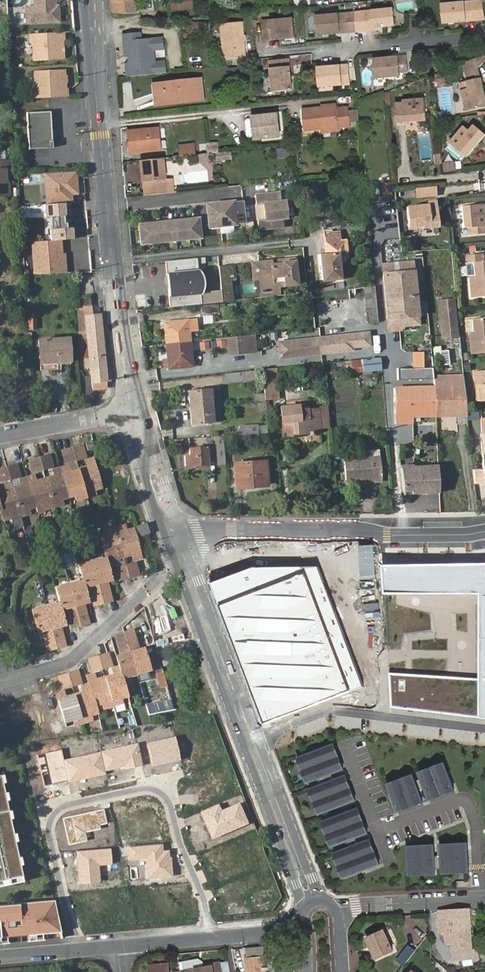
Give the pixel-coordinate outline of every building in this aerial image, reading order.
[(33,7),(23,7),(24,23),(59,23),(58,6),(55,6),(54,0),(33,0),(33,7)] [(113,14),(124,13),(124,0),(112,0),(113,14)] [(124,13),(138,12),(137,0),(124,0),(124,13)] [(161,10),(172,9),(172,8),(184,7),(190,6),(189,0),(161,0),(161,10)] [(418,10),(416,0),(400,0),(402,13),(418,10)] [(464,20),(464,22),(474,22),(472,2),(440,5),(442,25),(457,23),(457,20),(464,20)] [(394,9),(365,12),(367,32),(375,31),(374,27),(396,26),(394,9)] [(338,31),(338,34),(348,33),(347,14),(316,17),(317,36),(331,35),(331,32),(338,31)] [(279,37),(280,40),(295,39),(293,19),(263,21),(265,41),(272,41),(272,38),(279,37)] [(222,26),(226,58),(247,56),(244,24),(222,26)] [(30,33),(31,41),(34,43),(35,60),(64,58),(62,31),(30,33)] [(142,31),(125,33),(125,40),(128,39),(142,38),(142,31)] [(142,38),(128,39),(129,51),(133,54),(134,60),(128,67),(129,76),(147,75),(148,74),(168,73),(167,61),(157,62),(153,59),(152,52),(156,48),(165,47),(164,36),(142,38)] [(407,57),(399,58),(399,60),(392,62),(391,58),(375,60),(376,79),(402,78),(402,74),(408,74),(407,57)] [(444,69),(443,61),(436,62),(436,70),(444,69)] [(291,69),(291,62),(271,64),(274,93),(293,91),(292,76),(289,76),(288,69),(291,69)] [(349,65),(341,65),(341,68),(333,69),(332,67),(317,68),(318,88),(350,85),(349,65)] [(62,97),(68,96),(67,69),(37,71),(38,87),(36,90),(36,98),(62,97)] [(445,70),(434,74),(435,85),(446,84),(445,70)] [(155,83),(157,100),(181,98),(182,102),(203,100),(201,79),(155,83)] [(484,89),(484,88),(483,79),(462,82),(467,112),(484,108),(484,96),(483,89),(484,89)] [(398,123),(427,120),(425,98),(404,101),(404,103),(396,104),(398,123)] [(338,106),(324,108),(304,110),(306,130),(323,129),(339,128),(350,126),(349,108),(338,109),(338,106)] [(52,147),(50,110),(27,111),(29,148),(52,147)] [(279,113),(254,115),(257,138),(282,135),(279,113)] [(474,148),(473,147),(478,141),(479,142),(484,135),(484,133),(475,124),(470,129),(465,125),(451,142),(451,143),(467,156),(474,148)] [(135,151),(162,148),(162,147),(168,146),(167,137),(161,138),(159,127),(132,130),(135,151)] [(179,146),(180,157),(197,155),(195,144),(179,146)] [(232,152),(216,153),(217,161),(233,159),(232,152)] [(168,178),(166,158),(152,159),(143,160),(145,176),(149,176),(149,181),(145,182),(146,195),(176,192),(174,178),(168,178)] [(445,161),(446,171),(458,171),(457,161),(445,161)] [(76,171),(45,173),(46,204),(64,203),(72,202),(71,194),(78,193),(76,171)] [(383,197),(393,197),(393,181),(383,181),(383,197)] [(435,194),(435,185),(416,187),(416,196),(435,194)] [(278,195),(256,198),(257,206),(263,205),(265,219),(257,219),(258,227),(281,224),(280,217),(286,217),(284,200),(279,200),(278,195)] [(207,203),(209,226),(237,223),(234,200),(207,203)] [(406,206),(408,225),(422,223),(423,227),(439,225),(436,200),(427,201),(427,203),(428,207),(421,208),(419,204),(406,206)] [(65,215),(64,203),(46,204),(44,204),(45,217),(50,217),(56,216),(57,229),(51,229),(50,229),(51,240),(60,240),(73,239),(72,227),(66,228),(66,222),(64,223),(63,215),(65,215)] [(481,214),(483,214),(482,203),(462,204),(463,226),(467,226),(468,233),(484,232),(484,221),(482,221),(481,214)] [(199,217),(140,223),(141,243),(201,236),(199,217)] [(398,257),(399,240),(385,239),(384,256),(398,257)] [(61,254),(60,240),(51,240),(32,242),(35,275),(62,274),(61,254)] [(319,254),(319,266),(321,265),(322,270),(320,270),(321,282),(341,280),(338,253),(349,252),(348,242),(326,245),(327,253),(319,254)] [(482,262),(482,254),(467,255),(468,263),(472,262),(473,275),(469,275),(471,297),(484,296),(484,261),(482,262)] [(171,306),(201,303),(201,295),(200,292),(199,282),(198,271),(198,266),(197,264),(205,262),(205,256),(166,260),(171,306)] [(271,259),(252,261),(253,278),(263,277),(264,286),(299,283),(296,260),(272,263),(271,259)] [(400,271),(399,261),(382,262),(383,272),(400,271)] [(399,314),(418,313),(413,261),(399,261),(400,271),(383,272),(388,324),(399,324),(399,314)] [(236,263),(220,264),(221,278),(237,277),(236,263)] [(374,286),(364,287),(364,293),(358,294),(359,310),(366,309),(367,321),(378,320),(376,302),(374,286)] [(455,298),(439,300),(441,326),(458,325),(456,306),(455,298)] [(200,305),(200,313),(218,311),(217,303),(200,305)] [(98,310),(85,316),(84,316),(89,357),(83,358),(84,368),(89,368),(91,383),(106,381),(106,372),(104,355),(98,310)] [(28,312),(28,330),(37,330),(37,312),(28,312)] [(418,313),(399,314),(399,324),(418,323),(418,313)] [(473,319),(473,332),(469,332),(470,354),(484,352),(484,318),(473,319)] [(165,327),(167,342),(189,340),(188,329),(193,328),(192,319),(168,321),(165,322),(165,327)] [(371,346),(370,330),(279,341),(281,356),(371,346)] [(251,333),(228,336),(230,352),(248,350),(247,338),(251,338),(251,333)] [(50,362),(56,362),(70,361),(69,338),(49,340),(50,362)] [(38,340),(40,363),(50,362),(49,340),(38,340)] [(189,340),(167,342),(169,367),(191,365),(189,340)] [(209,341),(200,342),(201,351),(211,349),(209,341)] [(449,349),(441,350),(443,365),(451,364),(449,349)] [(364,358),(365,369),(382,367),(381,357),(364,358)] [(364,358),(354,359),(355,370),(365,369),(364,358)] [(274,367),(262,369),(264,393),(265,400),(277,399),(274,367)] [(425,379),(425,368),(397,369),(397,379),(425,379)] [(433,375),(433,368),(425,368),(425,379),(433,380),(433,375)] [(252,378),(251,370),(243,371),(244,379),(252,378)] [(474,371),(476,391),(476,401),(484,400),(484,370),(474,371)] [(243,371),(225,372),(226,381),(244,379),(243,371)] [(462,375),(433,375),(433,380),(434,387),(436,416),(467,415),(466,411),(464,386),(463,381),(463,376),(462,375)] [(434,387),(394,389),(394,396),(399,396),(399,418),(412,417),(436,416),(434,387)] [(210,389),(211,406),(220,405),(218,388),(210,389)] [(190,408),(211,406),(210,389),(189,390),(190,408)] [(264,393),(255,394),(256,403),(265,402),(265,400),(264,393)] [(412,424),(412,417),(399,418),(399,396),(394,396),(397,424),(412,424)] [(220,405),(211,406),(213,422),(221,421),(220,405)] [(213,422),(211,406),(190,408),(191,423),(213,422)] [(312,432),(319,432),(317,407),(299,408),(299,406),(278,407),(280,422),(281,422),(282,435),(293,435),(293,434),(307,433),(307,435),(312,434),(312,432)] [(244,434),(257,433),(256,424),(239,425),(240,435),(244,434)] [(217,463),(225,463),(224,458),(223,436),(215,436),(217,463)] [(85,458),(81,446),(71,448),(75,461),(85,458)] [(203,460),(207,459),(213,459),(213,446),(189,447),(189,455),(185,455),(186,465),(203,464),(203,460)] [(75,461),(71,448),(63,451),(67,463),(75,461)] [(369,450),(369,454),(369,458),(380,457),(380,453),(379,449),(369,450)] [(52,468),(48,455),(39,457),(43,470),(52,468)] [(43,470),(39,457),(29,460),(33,473),(43,470)] [(382,476),(380,457),(369,458),(344,459),(346,479),(382,476)] [(98,487),(101,487),(93,459),(89,460),(90,462),(85,463),(86,467),(78,469),(86,497),(96,494),(94,489),(94,487),(98,486),(98,487)] [(235,462),(236,485),(266,484),(265,460),(235,462)] [(19,477),(15,465),(5,467),(9,480),(19,477)] [(5,467),(0,469),(0,480),(1,483),(9,480),(5,467)] [(77,499),(86,497),(78,469),(69,472),(68,468),(64,469),(64,467),(60,468),(68,496),(72,495),(71,493),(75,493),(75,494),(77,499)] [(427,494),(439,494),(438,467),(410,468),(411,495),(421,494),(421,491),(426,491),(427,494)] [(65,497),(68,496),(60,468),(56,470),(56,471),(53,472),(54,476),(45,479),(53,506),(63,503),(61,499),(61,497),(64,496),(65,497)] [(411,495),(410,468),(401,468),(402,478),(403,495),(411,495)] [(43,509),(53,506),(45,479),(35,482),(34,478),(30,479),(30,477),(26,478),(35,506),(39,505),(38,503),(41,502),(42,504),(43,509)] [(21,486),(12,489),(19,516),(29,513),(27,508),(27,507),(30,506),(31,507),(35,506),(26,478),(22,479),(22,481),(20,483),(21,486)] [(0,509),(2,516),(6,515),(5,513),(9,512),(9,514),(10,518),(19,516),(12,489),(3,491),(2,487),(0,488),(0,508),(0,509)] [(149,532),(145,522),(135,526),(139,536),(149,532)] [(140,558),(133,529),(129,530),(130,532),(126,533),(126,531),(124,526),(115,528),(123,557),(131,555),(132,558),(136,557),(137,559),(140,558)] [(105,558),(107,567),(112,566),(111,564),(116,563),(115,559),(123,557),(115,528),(106,531),(107,536),(108,538),(105,539),(104,537),(100,538),(105,558)] [(92,564),(102,604),(111,601),(106,581),(111,580),(107,567),(105,558),(101,559),(102,561),(92,564)] [(383,565),(385,593),(482,594),(481,679),(480,717),(484,717),(484,562),(383,565)] [(124,565),(128,578),(138,576),(134,564),(134,563),(124,565)] [(88,585),(94,606),(102,604),(92,564),(82,567),(81,564),(77,565),(81,580),(84,587),(88,585)] [(116,568),(119,581),(128,578),(124,565),(116,568)] [(252,568),(213,585),(263,724),(361,688),(317,567),(252,568)] [(69,586),(80,626),(88,624),(83,603),(88,602),(84,587),(81,580),(78,581),(79,583),(69,586)] [(66,608),(71,629),(80,626),(69,586),(60,589),(59,586),(54,587),(59,603),(60,609),(66,608)] [(46,609),(56,648),(64,646),(59,626),(64,625),(60,609),(59,603),(54,604),(55,607),(46,609)] [(42,631),(48,651),(56,648),(46,609),(35,612),(34,610),(31,610),(37,632),(42,631)] [(399,643),(441,643),(441,627),(424,627),(424,610),(399,610),(399,643)] [(145,673),(149,671),(143,649),(138,651),(132,631),(123,633),(135,673),(144,670),(145,673)] [(135,673),(123,633),(115,636),(121,656),(115,658),(119,668),(122,679),(126,678),(125,676),(135,673)] [(110,668),(107,655),(97,657),(101,671),(110,668)] [(101,671),(97,657),(88,660),(92,673),(101,671)] [(122,679),(119,668),(115,669),(115,671),(111,672),(113,676),(104,679),(112,707),(121,704),(119,698),(119,697),(122,695),(123,697),(127,696),(122,679)] [(80,684),(76,671),(67,674),(71,687),(80,684)] [(160,688),(168,687),(165,671),(157,672),(160,688)] [(481,679),(390,672),(390,707),(480,717),(481,679)] [(67,674),(58,677),(62,690),(71,687),(67,674)] [(104,710),(112,707),(104,679),(96,681),(94,677),(91,678),(90,676),(86,677),(88,685),(94,706),(98,705),(98,703),(101,702),(102,704),(104,710)] [(97,713),(94,706),(88,685),(85,686),(86,688),(81,689),(82,693),(74,695),(82,723),(91,720),(90,715),(89,713),(93,712),(93,714),(97,713)] [(72,726),(82,723),(74,695),(65,698),(64,694),(60,695),(59,693),(55,694),(64,723),(67,721),(67,719),(70,718),(71,721),(72,726)] [(149,714),(174,709),(172,698),(147,704),(149,714)] [(163,714),(148,716),(150,725),(166,723),(163,714)] [(174,736),(146,742),(152,766),(180,760),(174,736)] [(138,744),(100,751),(104,773),(142,765),(138,744)] [(336,745),(299,759),(309,784),(345,770),(336,745)] [(61,749),(36,754),(43,786),(67,781),(63,759),(61,749)] [(100,751),(63,759),(67,781),(68,783),(105,775),(104,773),(100,751)] [(448,763),(424,772),(434,799),(459,789),(448,763)] [(416,775),(392,784),(403,811),(427,801),(416,775)] [(357,801),(347,777),(312,790),(322,815),(357,801)] [(24,883),(1,778),(0,778),(0,888),(24,883)] [(219,803),(200,811),(212,839),(248,823),(239,802),(221,810),(219,803)] [(103,809),(62,817),(67,845),(87,841),(86,833),(100,830),(99,824),(106,823),(103,809)] [(361,809),(324,823),(334,848),(370,834),(361,809)] [(373,841),(336,854),(346,879),(382,865),(373,841)] [(162,843),(126,846),(127,862),(144,861),(146,878),(170,876),(168,851),(163,851),(162,843)] [(466,843),(440,845),(442,874),(468,872),(466,843)] [(433,845),(407,846),(409,875),(435,873),(433,845)] [(110,848),(74,851),(77,884),(99,883),(98,865),(111,864),(110,848)] [(0,906),(0,945),(8,945),(8,938),(29,936),(29,943),(43,942),(42,935),(62,933),(55,901),(0,906)] [(472,949),(471,929),(472,929),(471,910),(469,909),(439,911),(439,933),(450,933),(454,961),(472,958),(472,961),(479,960),(478,948),(472,949)] [(367,938),(377,958),(393,951),(384,931),(367,938)] [(409,946),(399,957),(406,962),(415,951),(409,946)] [(264,957),(252,958),(245,958),(246,971),(265,971),(264,957)] [(180,968),(180,971),(223,971),(220,960),(180,968)] [(154,971),(170,971),(170,963),(154,964),(154,971)]
